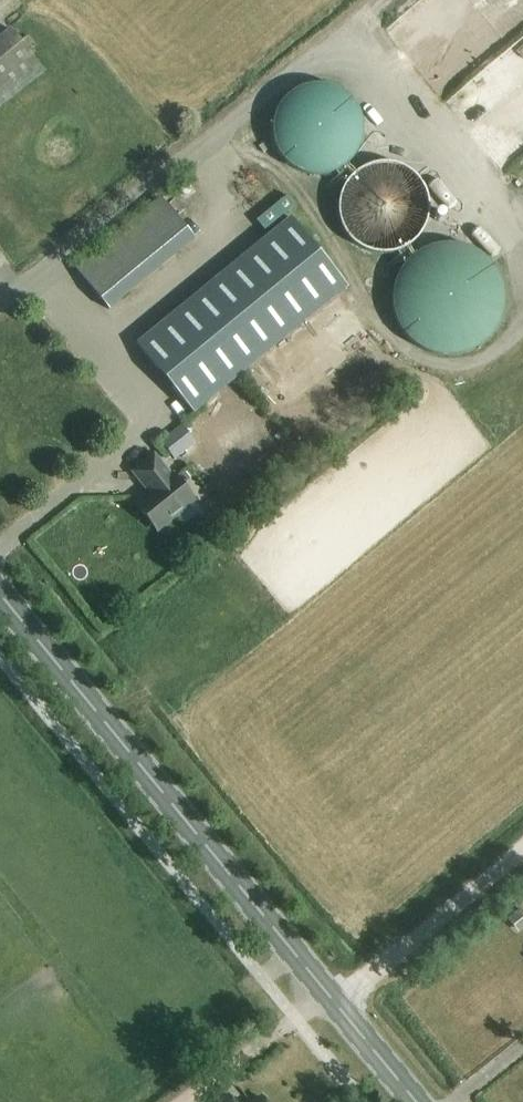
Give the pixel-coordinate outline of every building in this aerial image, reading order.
[(44,72),(12,32),(0,42),(0,108),(44,72)] [(292,170),(370,169),(370,88),(291,88),(292,170)] [(380,154),(346,228),(417,260),(450,186),(380,154)] [(295,206),(287,196),(256,221),(264,231),(295,206)] [(108,310),(194,239),(161,198),(75,269),(108,310)] [(336,295),(347,286),(291,217),(137,344),(193,413),(328,302),(336,295)] [(516,283),(489,246),(453,242),(445,245),(421,262),(412,264),(408,306),(412,321),(433,349),(472,353),(488,348),(513,330),(517,289),(516,283)] [(348,309),(336,295),(328,302),(340,316),(348,309)] [(181,426),(160,443),(174,460),(195,443),(181,426)] [(158,530),(194,501),(173,475),(171,476),(154,456),(133,473),(150,493),(136,504),(158,530)]
